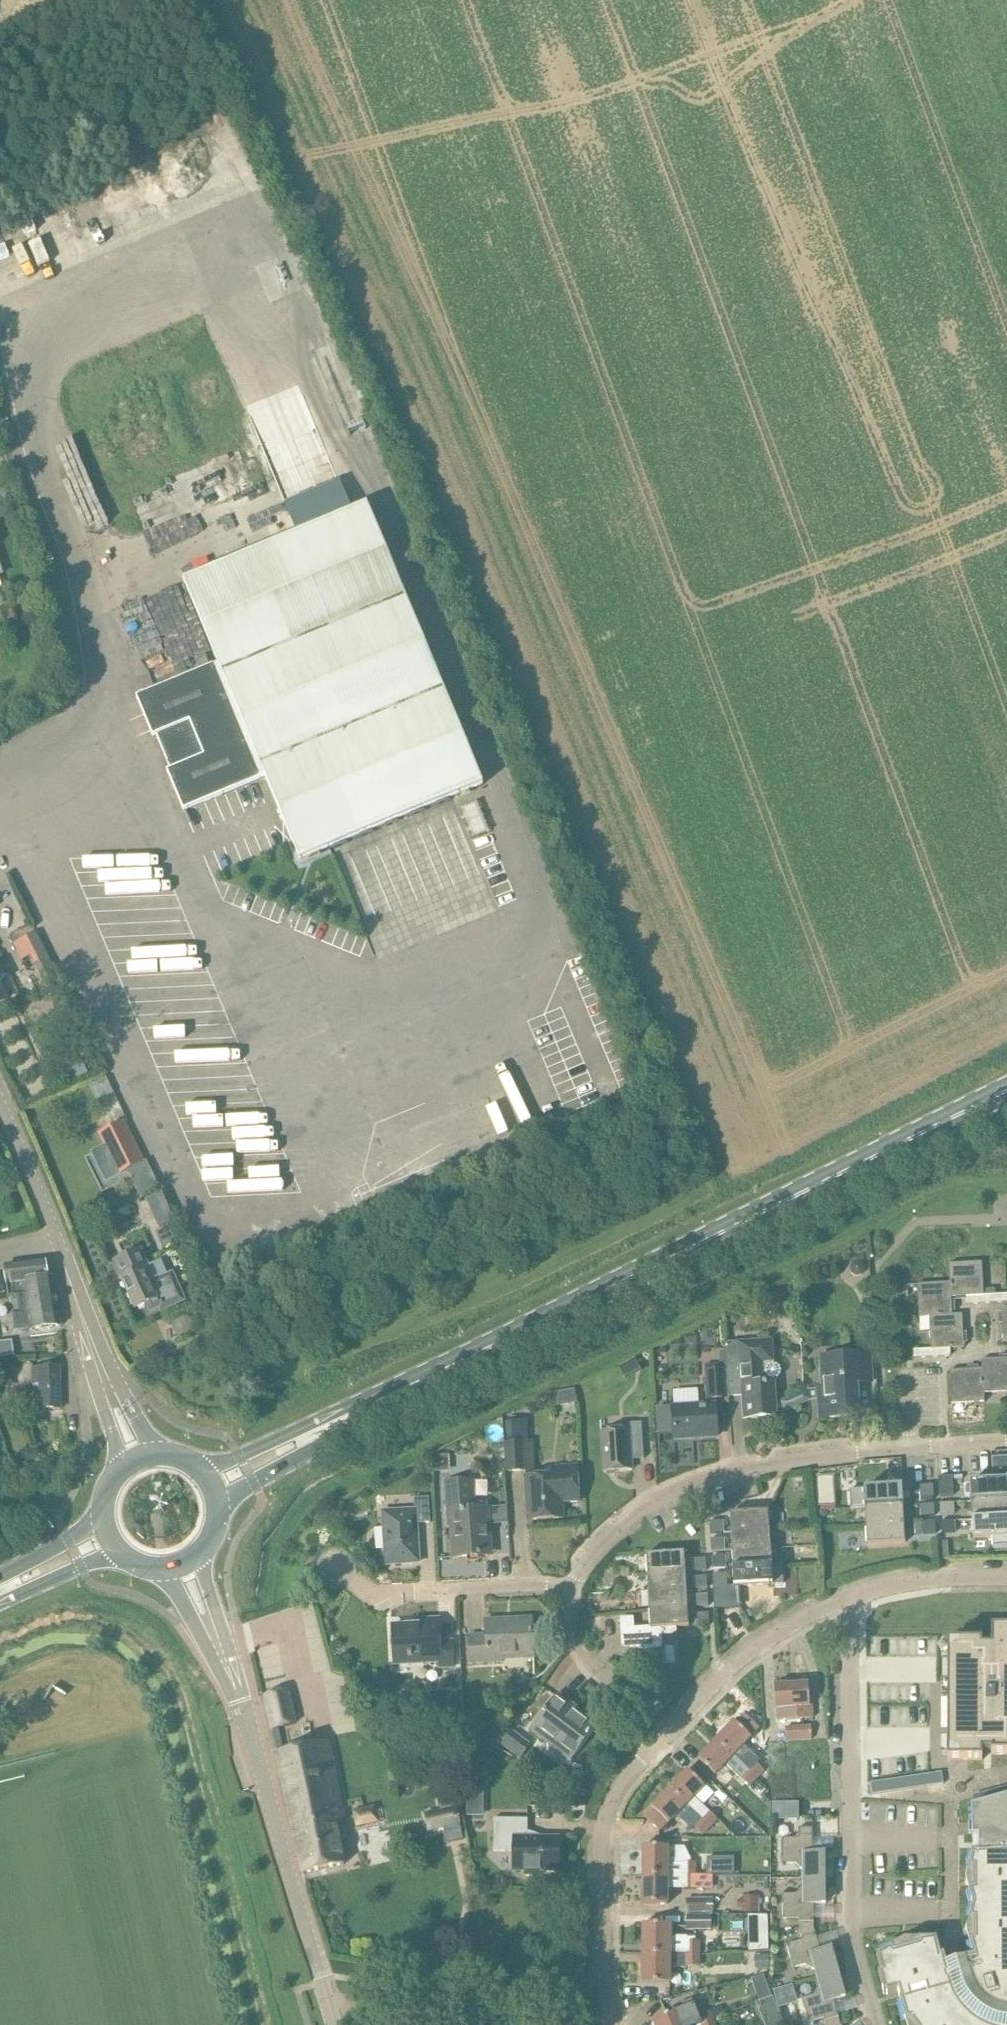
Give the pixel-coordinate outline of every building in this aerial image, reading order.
[(179,512),(249,494),(239,454),(169,472),(179,512)] [(144,522),(178,505),(168,484),(133,501),(144,522)] [(184,810),(256,780),(266,776),(300,860),(483,784),(368,505),(184,581),(219,664),(138,698),(154,736),(161,733),(176,769),(168,772),(184,810)] [(210,664),(206,654),(196,658),(200,668),(210,664)] [(13,944),(19,956),(22,960),(36,954),(44,973),(41,975),(44,983),(59,976),(56,971),(36,932),(13,944)] [(84,1064),(61,1074),(67,1085),(89,1075),(84,1064)] [(486,1109),(492,1124),(498,1122),(504,1140),(557,1120),(545,1087),(486,1109)] [(97,1133),(119,1176),(145,1163),(124,1120),(97,1133)] [(149,1203),(157,1223),(171,1218),(162,1198),(149,1203)] [(129,1255),(114,1262),(122,1280),(122,1279),(135,1308),(145,1303),(149,1312),(159,1308),(161,1312),(187,1301),(174,1271),(167,1273),(150,1281),(149,1280),(145,1270),(151,1267),(150,1264),(143,1249),(129,1255)] [(11,1300),(18,1299),(21,1315),(29,1313),(32,1329),(60,1324),(53,1278),(48,1279),(45,1261),(6,1267),(11,1300)] [(861,1276),(864,1274),(865,1271),(865,1268),(864,1265),(862,1263),(859,1262),(856,1262),(853,1264),(851,1266),(850,1269),(851,1272),(852,1275),(855,1277),(859,1277),(861,1276)] [(984,1295),(982,1262),(949,1263),(950,1282),(951,1282),(951,1297),(966,1296),(967,1304),(1006,1302),(1006,1294),(984,1295)] [(951,1282),(950,1282),(917,1284),(919,1317),(929,1316),(952,1315),(951,1297),(951,1282)] [(929,1316),(931,1349),(914,1350),(914,1357),(950,1356),(950,1348),(964,1347),(962,1314),(952,1315),(929,1316)] [(726,1363),(727,1369),(728,1395),(744,1394),(746,1417),(744,1417),(744,1419),(777,1416),(774,1379),(777,1378),(779,1376),(780,1374),(780,1371),(779,1368),(778,1366),(774,1364),(772,1340),(725,1343),(726,1363)] [(12,1357),(11,1343),(0,1344),(0,1358),(12,1357)] [(823,1398),(818,1398),(820,1418),(859,1415),(857,1383),(872,1382),(870,1353),(854,1354),(854,1359),(821,1361),(823,1398)] [(635,1358),(618,1366),(625,1380),(642,1371),(635,1358)] [(982,1369),(983,1393),(984,1393),(1006,1392),(1006,1358),(982,1359),(982,1369)] [(39,1384),(40,1409),(61,1408),(60,1366),(31,1367),(31,1384),(39,1384)] [(0,1369),(0,1385),(12,1385),(11,1368),(0,1369)] [(707,1399),(713,1398),(729,1397),(728,1395),(727,1369),(707,1370),(705,1371),(707,1399)] [(982,1369),(965,1369),(950,1370),(951,1403),(985,1402),(984,1393),(983,1393),(982,1369)] [(673,1406),(656,1407),(656,1421),(657,1434),(675,1433),(675,1439),(717,1436),(716,1416),(715,1403),(699,1404),(674,1406),(673,1406)] [(525,1470),(525,1476),(527,1503),(531,1503),(532,1520),(564,1518),(563,1503),(580,1502),(577,1466),(559,1467),(560,1474),(535,1476),(533,1442),(526,1442),(525,1420),(504,1421),(505,1443),(506,1471),(525,1470)] [(644,1458),(643,1438),(642,1422),(628,1423),(629,1429),(601,1431),(604,1472),(632,1470),(632,1459),(644,1458)] [(439,1452),(440,1475),(454,1474),(453,1451),(439,1452)] [(445,1482),(447,1506),(448,1526),(456,1526),(458,1555),(453,1556),(453,1557),(488,1555),(486,1524),(490,1524),(489,1508),(475,1509),(473,1480),(445,1482)] [(971,1501),(1006,1499),(1006,1480),(970,1482),(971,1501)] [(829,1481),(817,1482),(818,1510),(831,1509),(829,1481)] [(952,1483),(939,1484),(940,1496),(953,1495),(952,1483)] [(933,1484),(920,1485),(921,1497),(934,1496),(933,1484)] [(864,1488),(850,1489),(851,1508),(865,1507),(904,1505),(903,1486),(864,1488)] [(430,1522),(429,1502),(429,1497),(414,1498),(415,1510),(383,1512),(386,1564),(419,1562),(417,1523),(430,1522)] [(972,1519),(1006,1517),(1006,1499),(971,1501),(972,1519)] [(953,1502),(940,1503),(941,1515),(954,1514),(953,1502)] [(922,1516),(935,1515),(934,1503),(921,1503),(922,1516)] [(904,1505),(865,1507),(866,1525),(905,1523),(904,1505)] [(731,1532),(770,1530),(769,1511),(730,1513),(731,1532)] [(972,1519),(973,1538),(992,1537),(992,1547),(1006,1547),(1006,1517),(972,1519)] [(923,1533),(936,1533),(935,1520),(922,1521),(923,1533)] [(941,1521),(942,1532),(955,1532),(954,1520),(941,1521)] [(723,1521),(710,1521),(711,1533),(724,1533),(723,1521)] [(905,1523),(866,1525),(867,1544),(906,1542),(905,1523)] [(770,1530),(731,1532),(732,1550),(771,1547),(770,1530)] [(711,1539),(712,1551),(725,1551),(724,1538),(711,1539)] [(733,1567),(772,1566),(771,1547),(732,1550),(733,1567)] [(647,1573),(686,1570),(685,1552),(646,1554),(647,1573)] [(712,1557),(713,1569),(726,1568),(725,1556),(712,1557)] [(706,1570),(706,1558),(693,1559),(693,1571),(706,1570)] [(734,1586),(773,1584),(782,1584),(781,1565),(772,1566),(733,1567),(734,1586)] [(687,1588),(686,1570),(647,1573),(648,1591),(687,1588)] [(726,1575),(713,1576),(715,1607),(728,1606),(726,1575)] [(694,1588),(707,1588),(707,1576),(694,1577),(694,1588)] [(688,1607),(687,1588),(648,1591),(649,1609),(688,1607)] [(708,1594),(695,1595),(696,1606),(709,1605),(708,1594)] [(688,1607),(649,1609),(650,1628),(689,1626),(688,1607)] [(697,1625),(710,1624),(709,1613),(696,1614),(697,1625)] [(453,1667),(453,1661),(452,1641),(440,1642),(439,1619),(425,1619),(426,1624),(393,1626),(394,1658),(420,1656),(420,1663),(441,1662),(441,1667),(453,1667)] [(533,1657),(532,1622),(501,1623),(501,1620),(486,1620),(486,1634),(469,1635),(470,1663),(503,1662),(503,1654),(532,1653),(532,1657),(533,1657)] [(941,1644),(941,1660),(949,1660),(949,1759),(982,1759),(982,1751),(993,1751),(993,1753),(1006,1753),(1006,1630),(993,1630),(993,1648),(982,1648),(982,1643),(949,1643),(949,1644),(941,1644)] [(809,1683),(792,1685),(794,1719),(813,1718),(812,1704),(810,1705),(809,1683)] [(777,1707),(778,1720),(794,1719),(792,1685),(775,1686),(776,1707),(777,1707)] [(543,1689),(519,1722),(545,1741),(550,1735),(575,1755),(596,1727),(573,1710),(576,1705),(558,1692),(555,1697),(543,1689)] [(288,1690),(265,1695),(273,1728),(296,1723),(288,1690)] [(443,1690),(425,1690),(425,1712),(444,1711),(443,1690)] [(717,1740),(733,1755),(749,1770),(745,1774),(754,1782),(765,1771),(756,1762),(758,1760),(743,1745),(751,1737),(750,1736),(758,1727),(746,1715),(737,1724),(735,1721),(717,1740)] [(812,1725),(800,1726),(795,1726),(796,1739),(813,1738),(812,1725)] [(503,1732),(497,1741),(520,1759),(531,1744),(530,1743),(508,1726),(503,1732)] [(795,1726),(786,1727),(787,1739),(796,1739),(795,1726)] [(699,1758),(714,1772),(715,1774),(725,1764),(741,1778),(734,1785),(743,1794),(754,1782),(745,1774),(749,1770),(733,1755),(717,1740),(699,1758)] [(278,1753),(303,1873),(344,1864),(336,1822),(344,1820),(343,1815),(329,1742),(278,1753)] [(771,1755),(772,1776),(787,1775),(785,1754),(771,1755)] [(670,1788),(688,1805),(702,1819),(711,1828),(718,1820),(695,1797),(705,1786),(688,1770),(670,1788)] [(942,1772),(872,1782),(873,1792),(944,1783),(944,1782),(942,1772)] [(466,1787),(465,1815),(482,1816),(483,1787),(466,1787)] [(655,1809),(647,1818),(660,1831),(669,1822),(670,1823),(678,1815),(688,1805),(670,1788),(653,1807),(655,1809)] [(877,1955),(880,1965),(881,1971),(878,1972),(885,1995),(898,1991),(900,1997),(907,2022),(912,2021),(914,2024),(1006,2024),(1006,1789),(1006,1788),(975,1797),(975,1805),(972,1806),(972,1837),(978,1837),(979,1852),(972,1852),(972,1854),(969,1868),(974,1869),(974,1888),(969,1889),(973,1903),(973,1906),(969,1919),(974,1920),(974,1940),(969,1941),(973,1955),(965,1957),(966,1958),(947,1963),(947,1962),(944,1954),(941,1955),(937,1938),(934,1939),(919,1939),(919,1944),(895,1951),(892,1946),(880,1954),(877,1955)] [(454,1791),(437,1795),(440,1809),(444,1828),(447,1844),(464,1840),(459,1816),(454,1791)] [(798,1801),(782,1801),(782,1817),(798,1817),(798,1801)] [(379,1823),(375,1806),(353,1811),(357,1828),(379,1823)] [(513,1870),(525,1871),(525,1875),(540,1875),(540,1870),(559,1871),(560,1837),(528,1837),(528,1818),(508,1818),(494,1818),(494,1851),(514,1851),(513,1870)] [(803,1870),(803,1878),(826,1878),(826,1852),(813,1852),(813,1828),(798,1828),(799,1838),(782,1838),(782,1865),(784,1865),(784,1863),(795,1862),(803,1870)] [(668,1846),(644,1846),(644,1875),(668,1875),(684,1875),(684,1866),(681,1866),(668,1866),(668,1858),(668,1846)] [(734,1858),(707,1858),(707,1863),(707,1873),(734,1873),(734,1858)] [(707,1863),(684,1863),(684,1866),(684,1875),(684,1876),(696,1876),(696,1874),(707,1874),(707,1863)] [(643,1904),(663,1904),(668,1904),(668,1886),(684,1886),(684,1889),(708,1889),(708,1876),(696,1876),(684,1876),(684,1875),(668,1875),(644,1875),(643,1904)] [(826,1904),(826,1878),(803,1878),(803,1886),(796,1894),(784,1894),(784,1892),(783,1892),(783,1919),(799,1919),(800,1930),(814,1928),(814,1904),(826,1904)] [(738,1899),(738,1908),(743,1908),(743,1912),(759,1912),(759,1895),(743,1895),(743,1900),(738,1899)] [(714,1912),(714,1899),(687,1899),(687,1911),(714,1912)] [(745,1950),(767,1950),(766,1914),(745,1914),(745,1950)] [(687,1928),(712,1928),(712,1915),(687,1915),(687,1928)] [(643,1923),(643,1953),(670,1953),(688,1953),(688,1954),(701,1954),(701,1941),(688,1941),(688,1938),(670,1938),(670,1923),(643,1923)] [(820,1950),(814,1928),(800,1930),(802,1940),(787,1945),(794,1971),(795,1970),(794,1968),(806,1965),(815,1970),(817,1978),(839,1972),(832,1947),(820,1950)] [(643,1983),(663,1983),(670,1983),(670,1967),(688,1967),(700,1967),(701,1954),(688,1954),(688,1953),(670,1953),(643,1953),(643,1983)] [(769,1954),(754,1955),(755,1969),(770,1968),(769,1954)] [(839,1972),(817,1978),(819,1985),(814,1995),(803,1998),(802,1995),(801,1996),(808,2022),(824,2018),(826,2024),(837,2024),(840,2024),(834,2000),(846,1997),(839,1972)] [(764,1974),(751,1979),(759,2001),(772,1997),(764,1974)] [(653,2020),(655,2024),(704,2024),(715,2021),(711,2012),(702,2015),(696,2000),(677,2007),(678,2010),(672,2013),(653,2020)]
